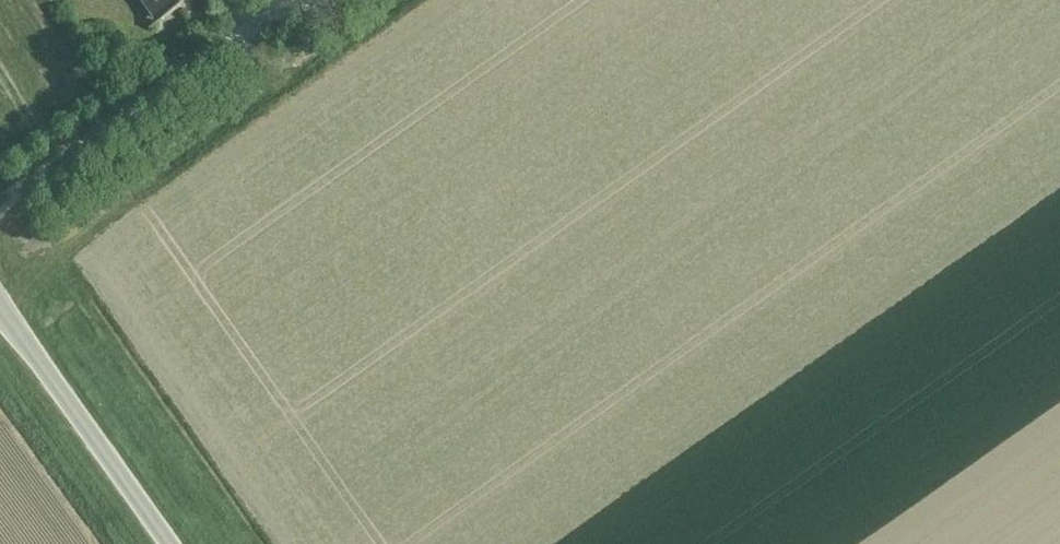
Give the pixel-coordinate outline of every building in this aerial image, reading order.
[(162,21),(181,7),(180,4),(186,0),(147,0),(162,21)]
